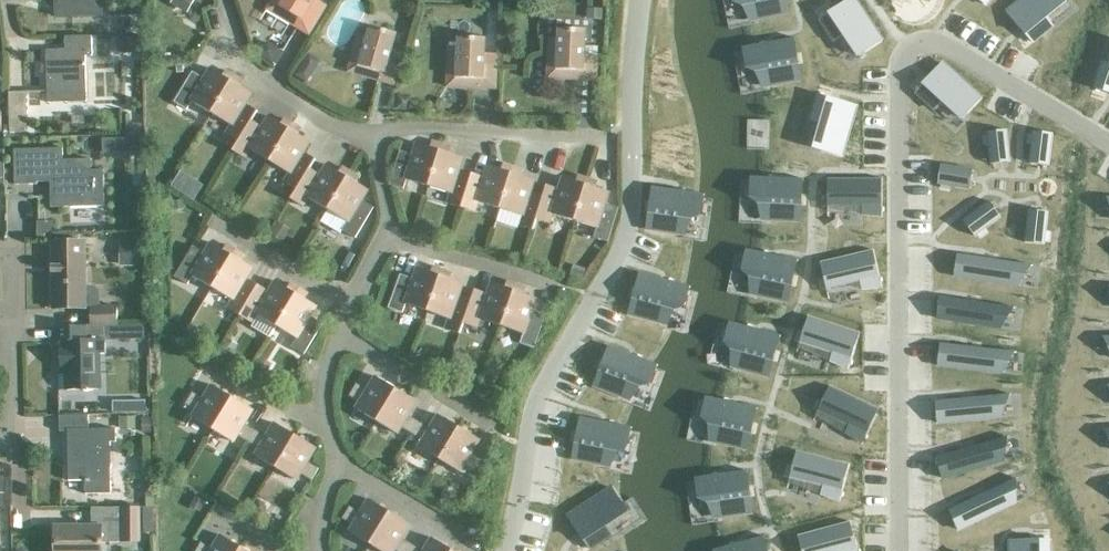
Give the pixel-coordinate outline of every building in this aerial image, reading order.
[(104,0),(54,0),(54,17),(105,16),(104,0)] [(171,2),(187,11),(193,0),(172,0),(171,2)] [(267,10),(309,35),(321,15),(326,7),(314,0),(273,0),(267,10)] [(735,3),(748,1),(752,20),(787,13),(784,0),(734,0),(735,3)] [(817,19),(833,43),(842,37),(855,57),(879,41),(852,0),(846,0),(817,19)] [(1004,12),(1029,43),(1052,24),(1045,16),(1063,0),(1018,0),(1004,12)] [(602,12),(586,11),(586,24),(602,24),(602,12)] [(359,34),(353,55),(361,57),(359,66),(374,70),(371,79),(382,82),(389,59),(392,48),(396,34),(370,27),(368,37),(359,34)] [(596,81),(597,57),(597,47),(584,47),(585,30),(558,29),(558,40),(549,39),(547,79),(596,81)] [(45,52),(46,104),(48,104),(47,103),(60,103),(60,93),(85,93),(84,58),(91,58),(91,38),(64,38),(65,52),(45,52)] [(449,47),(447,87),(495,90),(497,65),(497,55),(484,55),(485,39),(458,38),(458,48),(449,47)] [(793,38),(745,47),(749,68),(762,66),(765,86),(800,80),(793,38)] [(139,41),(120,41),(120,56),(139,56),(139,41)] [(263,46),(257,55),(271,64),(280,50),(271,45),(263,46)] [(392,48),(389,59),(401,63),(404,52),(392,48)] [(1093,88),(1108,93),(1108,63),(1101,61),(1093,88)] [(940,63),(913,93),(934,112),(942,104),(960,120),(979,99),(940,63)] [(304,64),(295,77),(308,85),(312,78),(311,69),(304,64)] [(211,114),(234,77),(229,74),(226,79),(210,69),(204,80),(192,73),(173,103),(186,111),(191,102),(211,114)] [(234,77),(211,114),(231,126),(225,135),(237,142),(238,142),(251,121),(251,122),(257,112),(245,105),(252,95),(236,85),(239,80),(234,77)] [(9,135),(27,134),(25,93),(8,94),(9,135)] [(816,94),(808,122),(818,125),(811,148),(839,156),(854,105),(816,94)] [(396,97),(395,111),(409,113),(410,99),(396,97)] [(238,142),(237,142),(231,151),(244,159),(250,150),(269,162),(292,125),(287,122),(284,127),(268,118),(262,128),(251,122),(251,121),(238,142)] [(292,125),(269,162),(289,174),(284,183),(295,190),(296,190),(309,170),(315,161),(303,153),(310,143),(294,133),(297,128),(292,125)] [(1006,130),(987,132),(990,159),(1009,157),(1006,130)] [(1033,132),(1030,158),(1049,160),(1051,134),(1033,132)] [(143,138),(131,138),(131,153),(143,153),(143,138)] [(428,188),(441,146),(436,144),(434,150),(416,144),(412,156),(399,152),(389,186),(403,190),(406,181),(428,188)] [(447,147),(441,146),(428,188),(450,194),(447,204),(461,208),(471,174),(459,171),(463,159),(445,153),(447,147)] [(13,151),(13,186),(36,185),(36,183),(49,183),(49,208),(103,207),(102,171),(91,171),(91,161),(73,161),(61,161),(61,150),(13,151)] [(939,165),(936,184),(962,188),(965,170),(939,165)] [(296,190),(295,190),(289,200),(302,207),(308,199),(327,211),(350,173),(345,170),(342,176),(326,166),(320,176),(309,170),(296,190)] [(484,178),(471,174),(461,208),(474,213),(477,203),(499,210),(513,168),(507,166),(505,172),(487,167),(484,178)] [(513,168),(499,210),(521,217),(518,226),(533,231),(536,220),(535,220),(543,197),(542,197),(530,193),(534,181),(516,176),(518,170),(513,168)] [(355,239),(373,209),(361,202),(368,191),(352,182),(355,176),(350,173),(327,211),(320,223),(340,235),(342,231),(355,239)] [(800,178),(752,177),(751,199),(765,199),(764,219),(800,220),(800,178)] [(545,186),(542,197),(543,197),(535,220),(536,220),(549,225),(552,215),(574,222),(587,180),(582,178),(580,184),(562,179),(558,190),(545,186)] [(880,178),(827,179),(827,205),(862,205),(862,214),(880,216),(880,178)] [(191,180),(182,194),(193,201),(202,187),(191,180)] [(587,180),(574,222),(596,229),(593,238),(607,243),(618,209),(605,205),(609,193),(591,188),(593,182),(587,180)] [(652,187),(646,229),(681,234),(684,214),(697,216),(700,194),(652,187)] [(182,203),(170,204),(170,213),(182,213),(182,203)] [(983,205),(962,220),(973,235),(994,220),(983,205)] [(1027,216),(1024,242),(1043,244),(1046,218),(1027,216)] [(422,221),(419,228),(431,231),(433,224),(422,221)] [(51,222),(36,222),(36,237),(51,237),(51,222)] [(278,225),(270,237),(281,244),(288,232),(278,225)] [(85,242),(52,242),(52,310),(85,310),(85,308),(90,308),(97,308),(97,293),(91,287),(85,287),(85,242)] [(212,289),(235,251),(230,248),(226,253),(211,244),(204,254),(192,247),(174,278),(187,286),(192,277),(212,289)] [(140,246),(118,246),(118,269),(140,269),(140,246)] [(749,250),(744,271),(757,274),(753,294),(788,301),(797,260),(749,250)] [(240,254),(235,251),(212,289),(232,300),(227,309),(239,317),(257,286),(246,279),(252,269),(237,259),(240,254)] [(871,251),(819,262),(825,288),(860,280),(862,290),(879,287),(871,251)] [(957,255),(953,277),(1017,286),(1020,264),(957,255)] [(573,267),(570,277),(581,281),(585,271),(573,267)] [(427,312),(442,271),(436,269),(434,275),(417,269),(413,280),(400,275),(388,309),(402,314),(405,305),(427,312)] [(447,273),(442,271),(427,312),(449,320),(445,330),(460,335),(463,324),(471,301),(470,301),(459,297),(463,285),(445,279),(447,273)] [(637,273),(626,314),(661,323),(666,304),(678,307),(684,286),(637,273)] [(276,327),(299,290),(294,286),(291,292),(275,282),(268,293),(257,286),(239,317),(253,325),(251,329),(269,339),(276,327)] [(474,290),(470,301),(471,301),(463,324),(476,329),(480,320),(501,327),(516,286),(510,284),(508,290),(491,283),(487,295),(474,290)] [(516,286),(501,327),(523,335),(519,345),(534,350),(546,316),(533,311),(537,300),(519,294),(522,288),(516,286)] [(304,293),(299,290),(276,327),(296,339),(291,348),(304,355),(322,325),(310,318),(317,307),(301,298),(304,293)] [(939,297),(936,319),(999,328),(1003,306),(939,297)] [(97,308),(90,308),(90,327),(117,326),(117,308),(97,308)] [(807,316),(798,341),(832,353),(829,362),(845,369),(857,333),(807,316)] [(731,322),(725,343),(738,347),(733,366),(767,375),(778,334),(731,322)] [(102,354),(102,341),(84,341),(84,327),(55,327),(55,343),(64,342),(64,347),(55,347),(55,370),(65,370),(65,376),(56,376),(57,391),(97,391),(96,354),(102,354)] [(226,341),(221,350),(231,356),(236,348),(226,341)] [(939,344),(937,366),(1001,373),(1003,351),(939,344)] [(607,349),(592,388),(625,401),(632,382),(645,386),(652,366),(607,349)] [(260,359),(254,368),(266,375),(271,366),(260,359)] [(376,422),(396,390),(375,377),(367,391),(356,384),(348,397),(359,403),(355,409),(376,422)] [(212,431),(232,398),(211,386),(203,400),(192,393),(184,405),(195,412),(191,418),(212,431)] [(829,386),(817,409),(849,425),(845,434),(860,443),(877,409),(829,386)] [(417,403),(396,390),(376,422),(397,435),(401,429),(411,435),(419,423),(408,417),(417,403)] [(998,395),(934,401),(936,423),(1000,417),(998,395)] [(706,397),(701,418),(714,421),(710,441),(744,448),(753,407),(706,397)] [(232,398),(212,431),(233,443),(237,437),(248,444),(255,431),(244,425),(253,411),(232,398)] [(144,402),(123,402),(123,413),(144,413),(144,402)] [(111,494),(110,443),(116,443),(116,429),(86,430),(86,416),(58,417),(58,430),(67,430),(68,481),(85,481),(85,495),(111,494)] [(429,429),(419,423),(411,435),(422,441),(418,448),(439,460),(459,428),(438,416),(429,429)] [(136,418),(121,418),(121,430),(136,430),(136,418)] [(579,419),(571,460),(606,467),(610,447),(623,449),(627,428),(579,419)] [(149,421),(140,421),(141,436),(150,436),(149,421)] [(266,438),(255,431),(248,444),(258,450),(254,456),(275,469),(295,437),(274,424),(266,438)] [(459,428),(439,460),(460,473),(464,467),(475,473),(482,461),(471,455),(479,441),(459,428)] [(316,449),(295,437),(275,469),(296,481),(300,475),(311,482),(318,469),(308,463),(316,449)] [(997,440),(935,458),(941,479),(1003,461),(997,440)] [(795,451),(789,477),(823,486),(821,495),(837,501),(847,464),(795,451)] [(743,471),(695,477),(698,499),(711,498),(713,517),(749,513),(743,471)] [(1005,483),(947,510),(956,530),(1014,503),(1005,483)] [(609,487),(564,515),(586,549),(610,533),(604,524),(624,511),(609,487)] [(455,494),(444,495),(444,506),(456,505),(455,494)] [(194,496),(190,504),(199,509),(203,501),(194,496)] [(369,545),(389,513),(368,500),(360,514),(349,507),(342,520),(352,526),(349,532),(369,545)] [(257,502),(251,512),(261,519),(265,513),(264,505),(257,502)] [(54,529),(54,550),(100,550),(100,544),(122,544),(141,544),(140,535),(140,521),(140,508),(122,508),(93,509),(93,529),(54,529)] [(369,545),(379,550),(409,550),(412,546),(402,540),(410,526),(389,513),(369,545)] [(798,536),(802,550),(857,550),(849,522),(798,536)] [(241,549),(220,536),(212,550),(201,543),(196,550),(239,550),(241,549)] [(715,549),(716,550),(766,550),(763,537),(715,549)] [(431,539),(424,550),(451,550),(431,539)] [(1008,541),(1009,550),(1048,550),(1048,540),(1008,541)]
